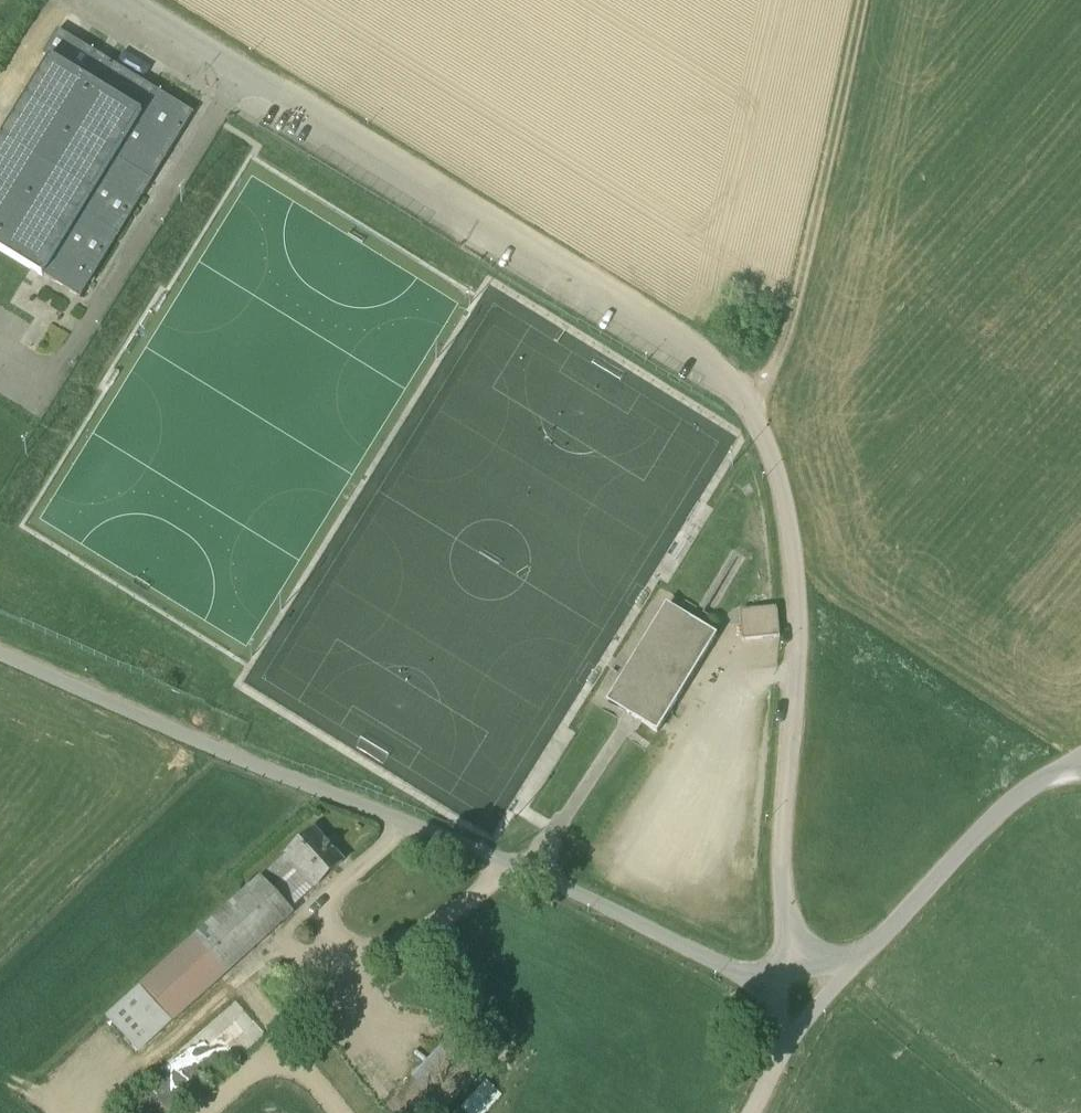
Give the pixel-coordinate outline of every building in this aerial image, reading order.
[(75,300),(148,182),(191,111),(56,29),(0,120),(0,254),(75,300)] [(717,635),(667,604),(607,702),(632,717),(657,733),(717,635)] [(777,609),(738,612),(740,640),(781,637),(777,609)] [(314,892),(344,865),(313,831),(104,1018),(138,1055),(293,915),(291,913),(290,912),(313,891),(314,892)] [(397,1084),(409,1108),(454,1085),(442,1061),(397,1084)]
